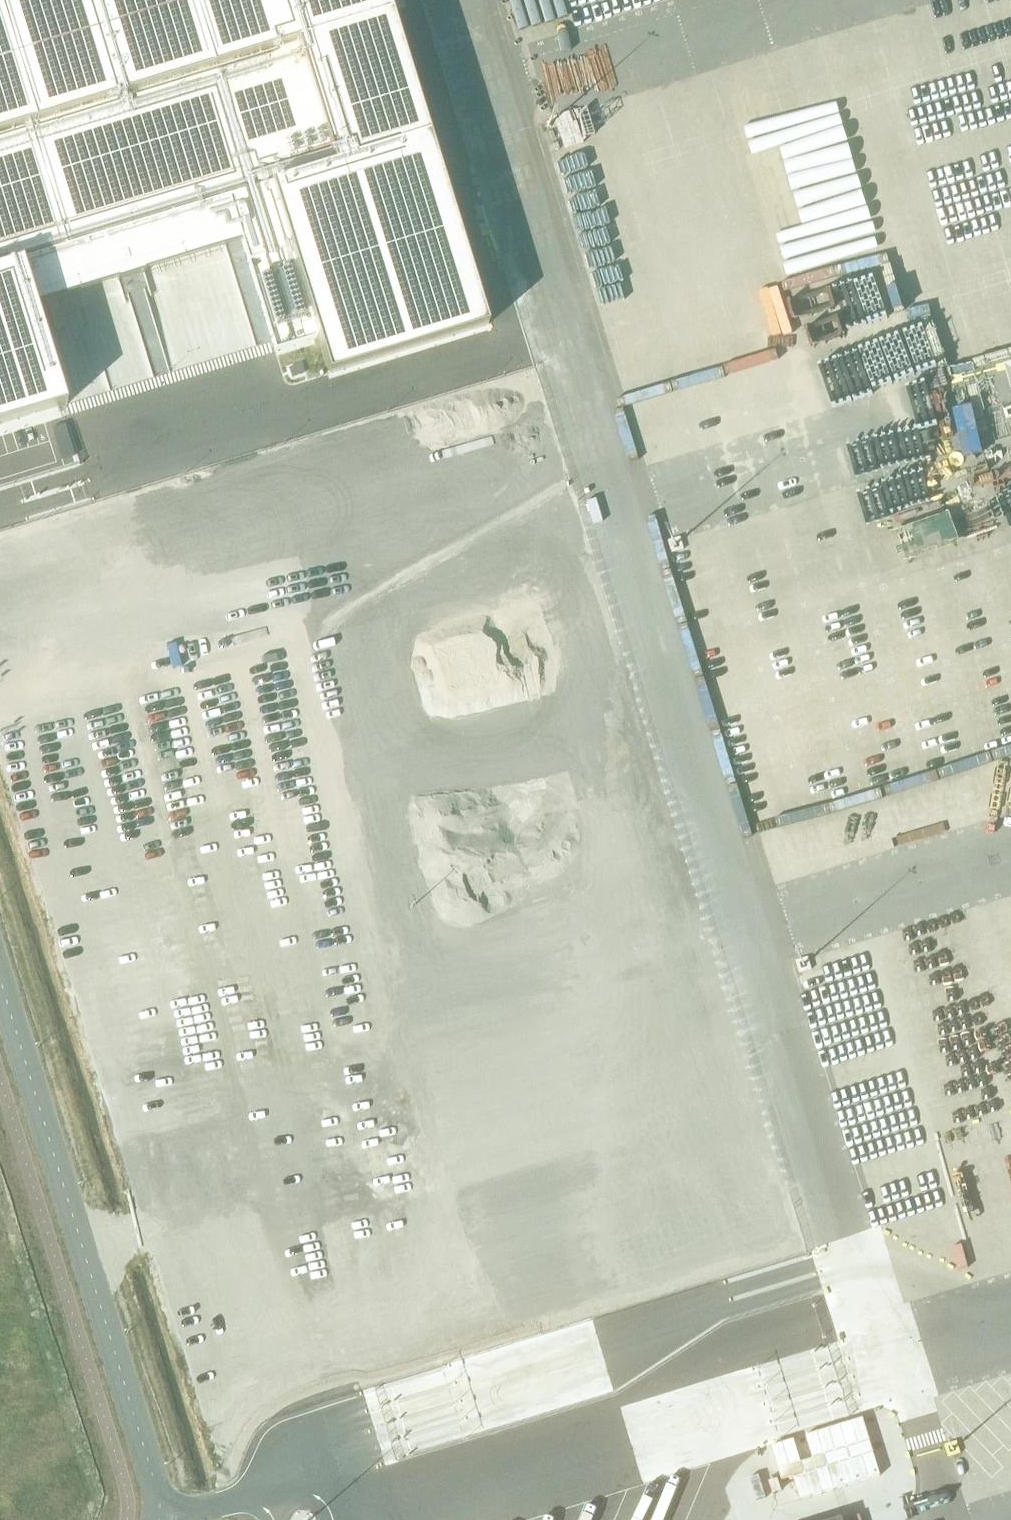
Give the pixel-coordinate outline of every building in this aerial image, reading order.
[(306,322),(308,331),(465,282),(378,0),(0,0),(0,416),(306,322)]
